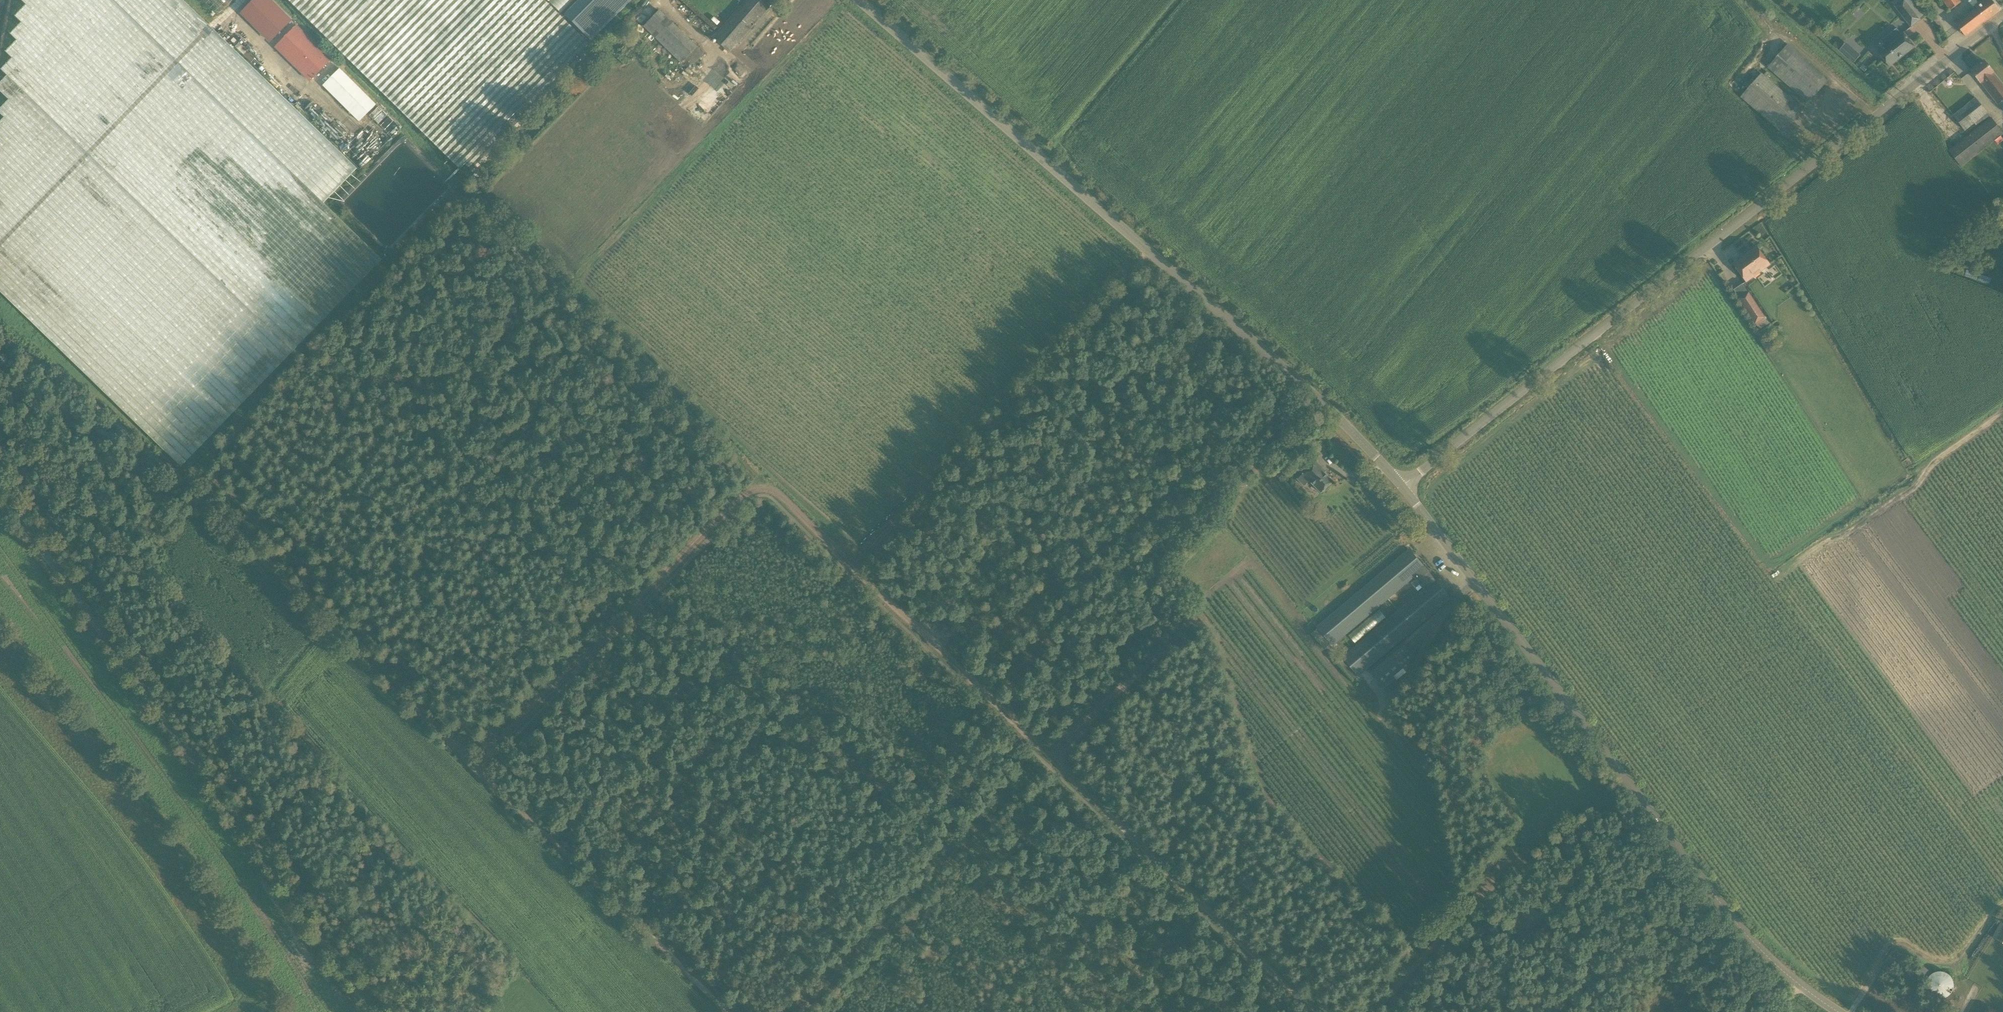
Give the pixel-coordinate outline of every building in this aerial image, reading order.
[(18,309),(181,467),(382,259),(324,203),(357,169),(182,0),(21,0),(26,5),(15,16),(21,23),(10,34),(17,41),(5,52),(12,58),(1,70),(7,76),(0,83),(0,91),(9,100),(0,109),(0,113),(4,118),(0,122),(0,292),(18,309)] [(270,42),(291,21),(270,0),(254,0),(241,13),(270,42)] [(329,44),(331,42),(459,169),(468,178),(594,50),(544,0),(285,0),(329,44)] [(561,13),(574,0),(547,0),(561,13)] [(631,0),(578,0),(564,14),(591,41),(631,0)] [(773,4),(768,0),(747,0),(713,39),(730,53),(773,4)] [(1895,6),(1904,18),(1911,27),(1921,20),(1919,18),(1927,11),(1919,0),(1903,0),(1895,6)] [(1950,11),(1961,3),(1959,0),(1942,0),(1950,11)] [(1955,23),(1965,36),(2000,10),(1992,0),(1970,0),(1968,2),(1972,8),(1975,6),(1977,9),(1961,21),(1960,19),(1955,23)] [(697,47),(659,10),(642,27),(681,64),(685,60),(692,67),(704,55),(696,48),(697,47)] [(296,25),(274,47),(309,82),(332,60),(296,25)] [(1888,45),(1883,39),(1874,46),(1879,52),(1878,53),(1889,67),(1915,47),(1904,33),(1888,45)] [(239,42),(235,46),(251,61),(255,57),(239,42)] [(1847,42),(1840,50),(1854,63),(1861,55),(1847,42)] [(1828,80),(1788,45),(1768,69),(1808,103),(1828,80)] [(1993,74),(1994,73),(1984,61),(1971,71),(1997,104),(1998,103),(2002,110),(2002,86),(1993,74)] [(283,77),(299,92),(307,83),(292,68),(283,77)] [(323,86),(359,121),(376,105),(340,69),(323,86)] [(705,69),(685,87),(690,93),(710,75),(705,69)] [(1782,132),(1802,110),(1762,74),(1742,97),(1782,132)] [(696,115),(700,118),(704,112),(708,115),(716,103),(708,97),(696,115)] [(1990,116),(1976,98),(1953,116),(1965,131),(1975,124),(1977,126),(1990,116)] [(1991,118),(1948,151),(1961,167),(2002,135),(2002,133),(1991,118)] [(1770,264),(1757,247),(1733,264),(1746,282),(1770,264)] [(1769,324),(1748,292),(1739,298),(1759,330),(1769,324)] [(1308,480),(1320,493),(1332,481),(1323,473),(1325,471),(1315,461),(1297,479),(1303,485),(1308,480)] [(1414,577),(1415,579),(1411,583),(1415,588),(1420,585),(1424,589),(1343,657),(1358,676),(1450,598),(1409,549),(1317,627),(1333,645),(1414,577)] [(1354,642),(1387,618),(1380,609),(1348,634),(1354,642)] [(1404,645),(1370,674),(1387,693),(1399,682),(1397,680),(1407,672),(1403,669),(1394,677),(1393,676),(1415,657),(1404,645)] [(1363,678),(1358,682),(1369,694),(1373,691),(1363,678)] [(1548,923),(1543,918),(1528,932),(1534,938),(1536,936),(1535,934),(1548,923)] [(1992,938),(2001,943),(2002,944),(2002,925),(2000,924),(1992,938)] [(1950,977),(1948,975),(1947,974),(1944,973),(1942,972),(1940,972),(1937,972),(1935,973),(1933,974),(1931,975),(1929,977),(1927,979),(1926,981),(1926,983),(1926,986),(1926,988),(1926,990),(1927,993),(1929,995),(1931,996),(1933,998),(1935,999),(1937,999),(1940,1000),(1942,999),(1944,999),(1947,998),(1949,996),(1950,995),(1952,993),(1953,991),(1953,988),(1954,986),(1953,983),(1953,981),(1952,979),(1950,977)]
